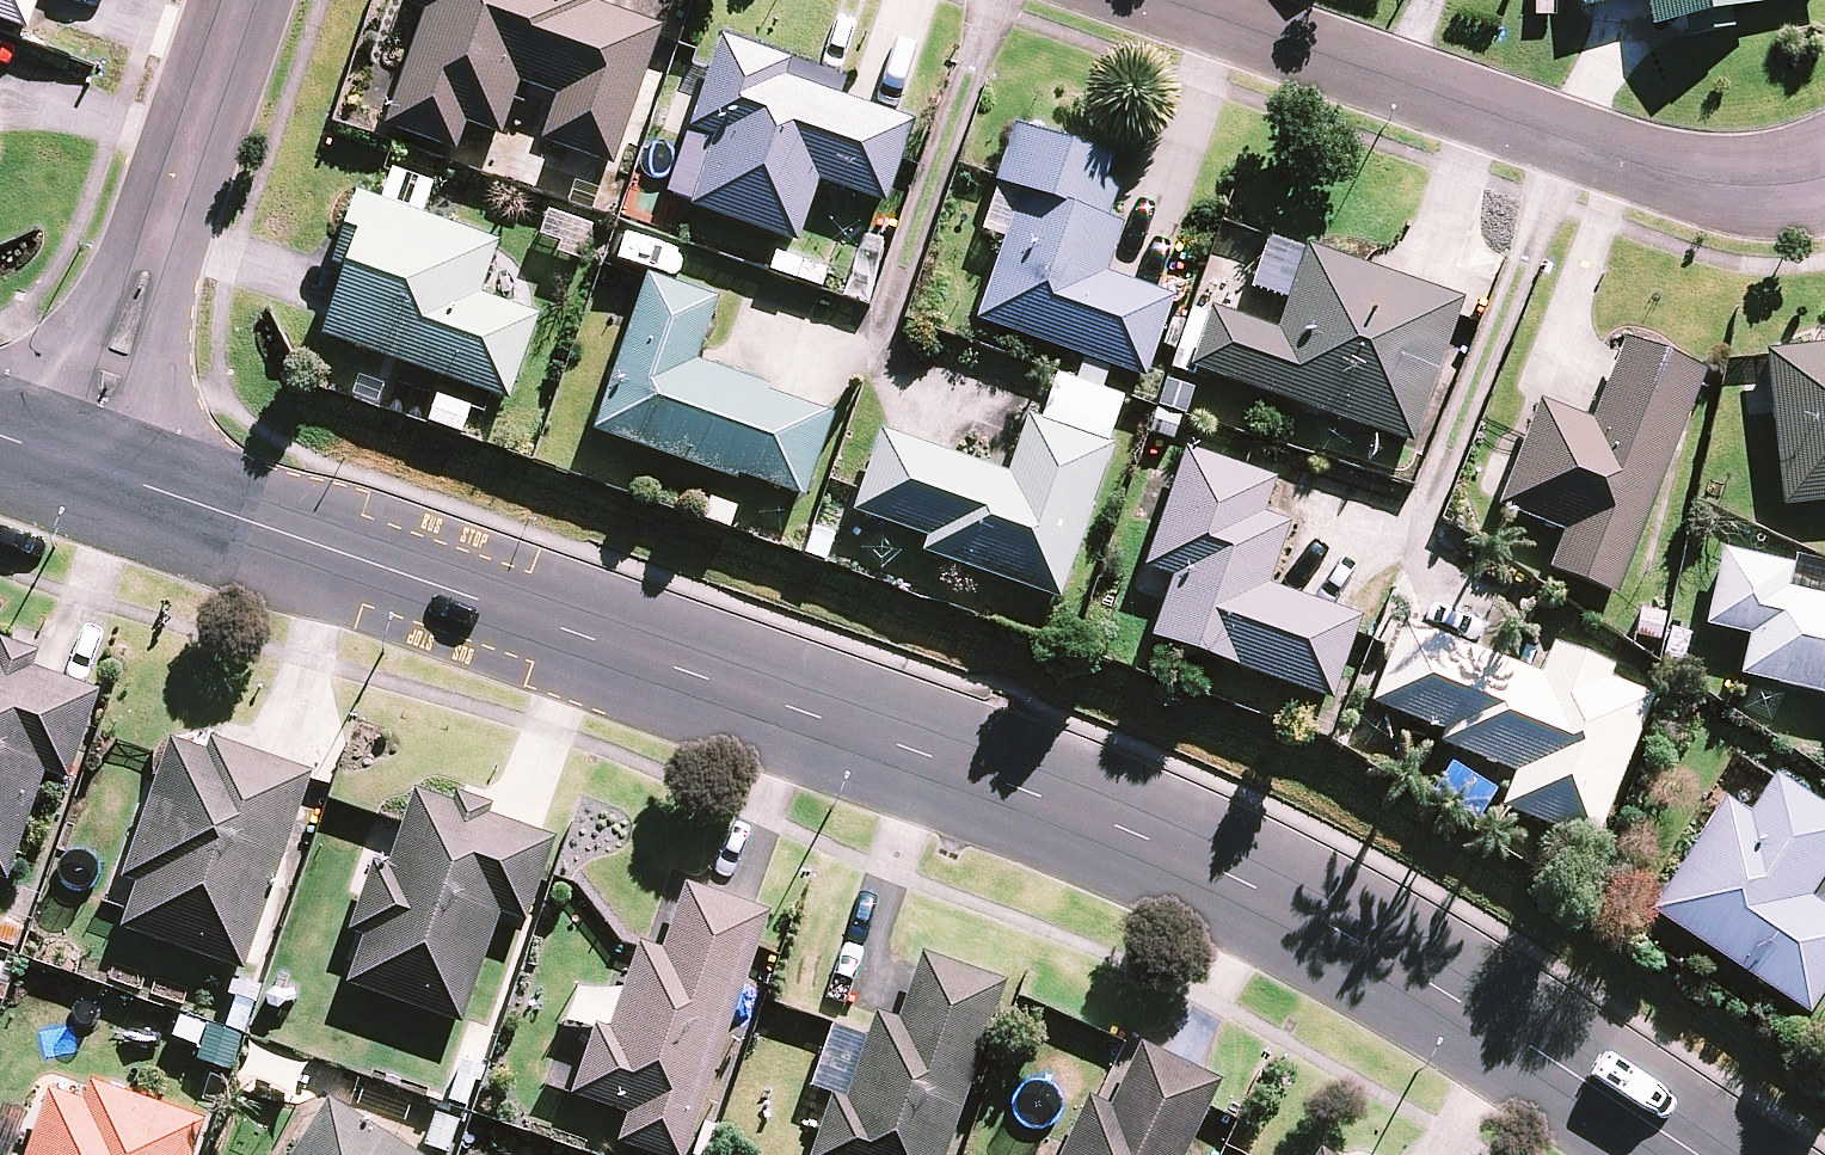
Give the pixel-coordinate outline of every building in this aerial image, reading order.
[(22,34),(34,0),(0,0),(0,27),(22,34)] [(658,31),(591,8),(594,0),(406,0),(402,10),(420,17),(380,131),(452,156),(461,128),(497,141),(515,88),(551,101),(536,145),(609,170),(655,39),(658,31)] [(1579,14),(1641,1),(1648,33),(1677,27),(1681,44),(1730,34),(1726,17),(1759,10),(1757,1),(1762,0),(1576,0),(1579,14)] [(879,209),(909,126),(780,81),(786,66),(717,42),(706,73),(685,134),(710,143),(686,210),(791,247),(813,186),(879,209)] [(1016,197),(972,323),(1141,382),(1169,301),(1102,277),(1119,228),(1103,223),(1114,191),(1099,186),(1106,166),(1009,132),(989,188),(1016,197)] [(316,339),(504,404),(534,319),(475,298),(494,246),(352,196),(327,268),(339,273),(316,339)] [(1186,371),(1408,447),(1459,301),(1304,249),(1303,253),(1274,335),(1207,312),(1186,371)] [(797,504),(827,419),(763,397),(764,391),(690,366),(712,302),(643,278),(642,283),(588,436),(731,486),(733,481),(797,504)] [(1613,599),(1701,374),(1620,343),(1588,425),(1535,405),(1493,511),(1559,537),(1545,573),(1613,599)] [(1760,355),(1777,511),(1824,506),(1824,348),(1760,355)] [(877,434),(848,516),(921,541),(916,557),(1056,606),(1111,449),(1023,419),(1002,477),(877,434)] [(1147,642),(1328,705),(1357,622),(1264,589),(1286,529),(1260,519),(1272,484),(1242,473),(1181,452),(1139,571),(1168,581),(1147,642)] [(1783,592),(1788,569),(1719,553),(1701,631),(1743,640),(1734,679),(1824,700),(1824,602),(1783,592)] [(1537,679),(1399,624),(1366,707),(1438,735),(1434,746),(1511,776),(1497,810),(1590,846),(1649,698),(1605,681),(1609,671),(1549,648),(1537,679)] [(4,886),(42,777),(66,786),(98,695),(30,671),(36,656),(0,643),(0,884),(4,886)] [(117,934),(241,977),(311,775),(208,740),(202,755),(166,743),(118,882),(133,888),(117,934)] [(1803,1019),(1824,987),(1824,912),(1805,899),(1824,869),(1824,815),(1771,779),(1744,818),(1721,803),(1646,914),(1803,1019)] [(449,807),(413,794),(386,870),(370,864),(345,937),(360,942),(345,986),(459,1026),(497,918),(523,927),(553,843),(485,820),(489,810),(453,797),(449,807)] [(765,917),(683,888),(660,954),(638,947),(637,950),(607,1035),(591,1029),(567,1098),(625,1118),(615,1146),(642,1154),(682,1154),(753,951),(765,917)] [(1001,985),(918,957),(896,1023),(874,1015),(865,1040),(843,1104),(827,1098),(808,1154),(942,1154),(1001,985)] [(1216,1085),(1137,1048),(1107,1110),(1093,1104),(1086,1100),(1060,1154),(1182,1154),(1204,1108),(1216,1085)] [(202,1124),(88,1084),(81,1105),(46,1093),(24,1154),(191,1154),(202,1124)] [(325,1102),(291,1154),(410,1154),(325,1102)]
